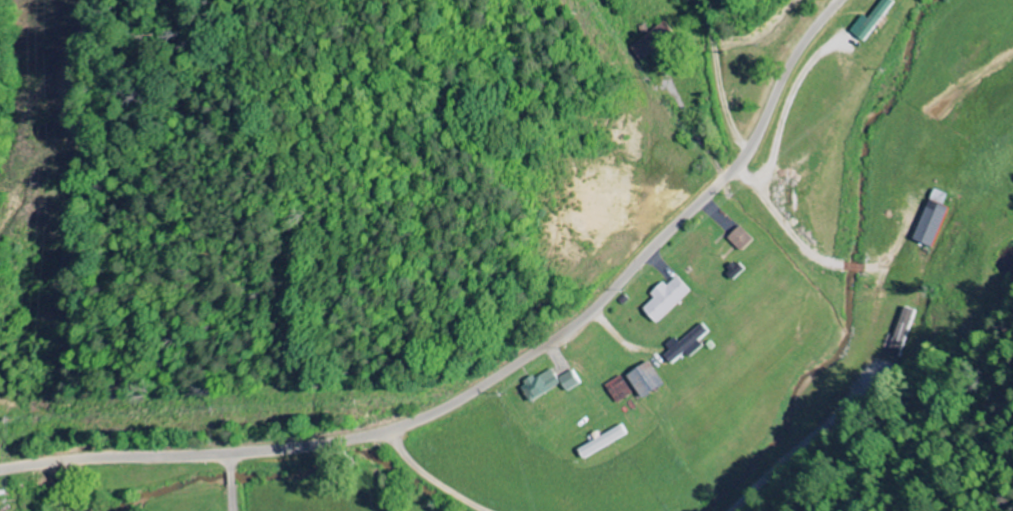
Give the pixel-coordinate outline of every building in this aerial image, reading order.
[(855,32),(870,43),(898,1),(897,0),(887,0),(873,19),(867,15),(855,32)] [(643,62),(680,38),(670,22),(633,46),(643,62)] [(933,247),(949,208),(944,206),(949,195),(936,190),(915,240),(933,247)] [(746,253),(758,240),(744,227),(732,240),(746,253)] [(646,309),(660,325),(695,292),(681,276),(671,286),(668,282),(654,295),(657,299),(646,309)] [(675,364),(688,353),(693,358),(706,346),(701,341),(712,332),(703,323),(683,341),(679,337),(669,345),(673,350),(668,356),(675,364)] [(645,400),(668,388),(655,363),(632,375),(645,400)] [(533,403),(563,384),(553,368),(523,387),(533,403)] [(583,383),(574,370),(561,379),(570,392),(583,383)] [(581,448),(585,457),(630,437),(626,428),(581,448)]
